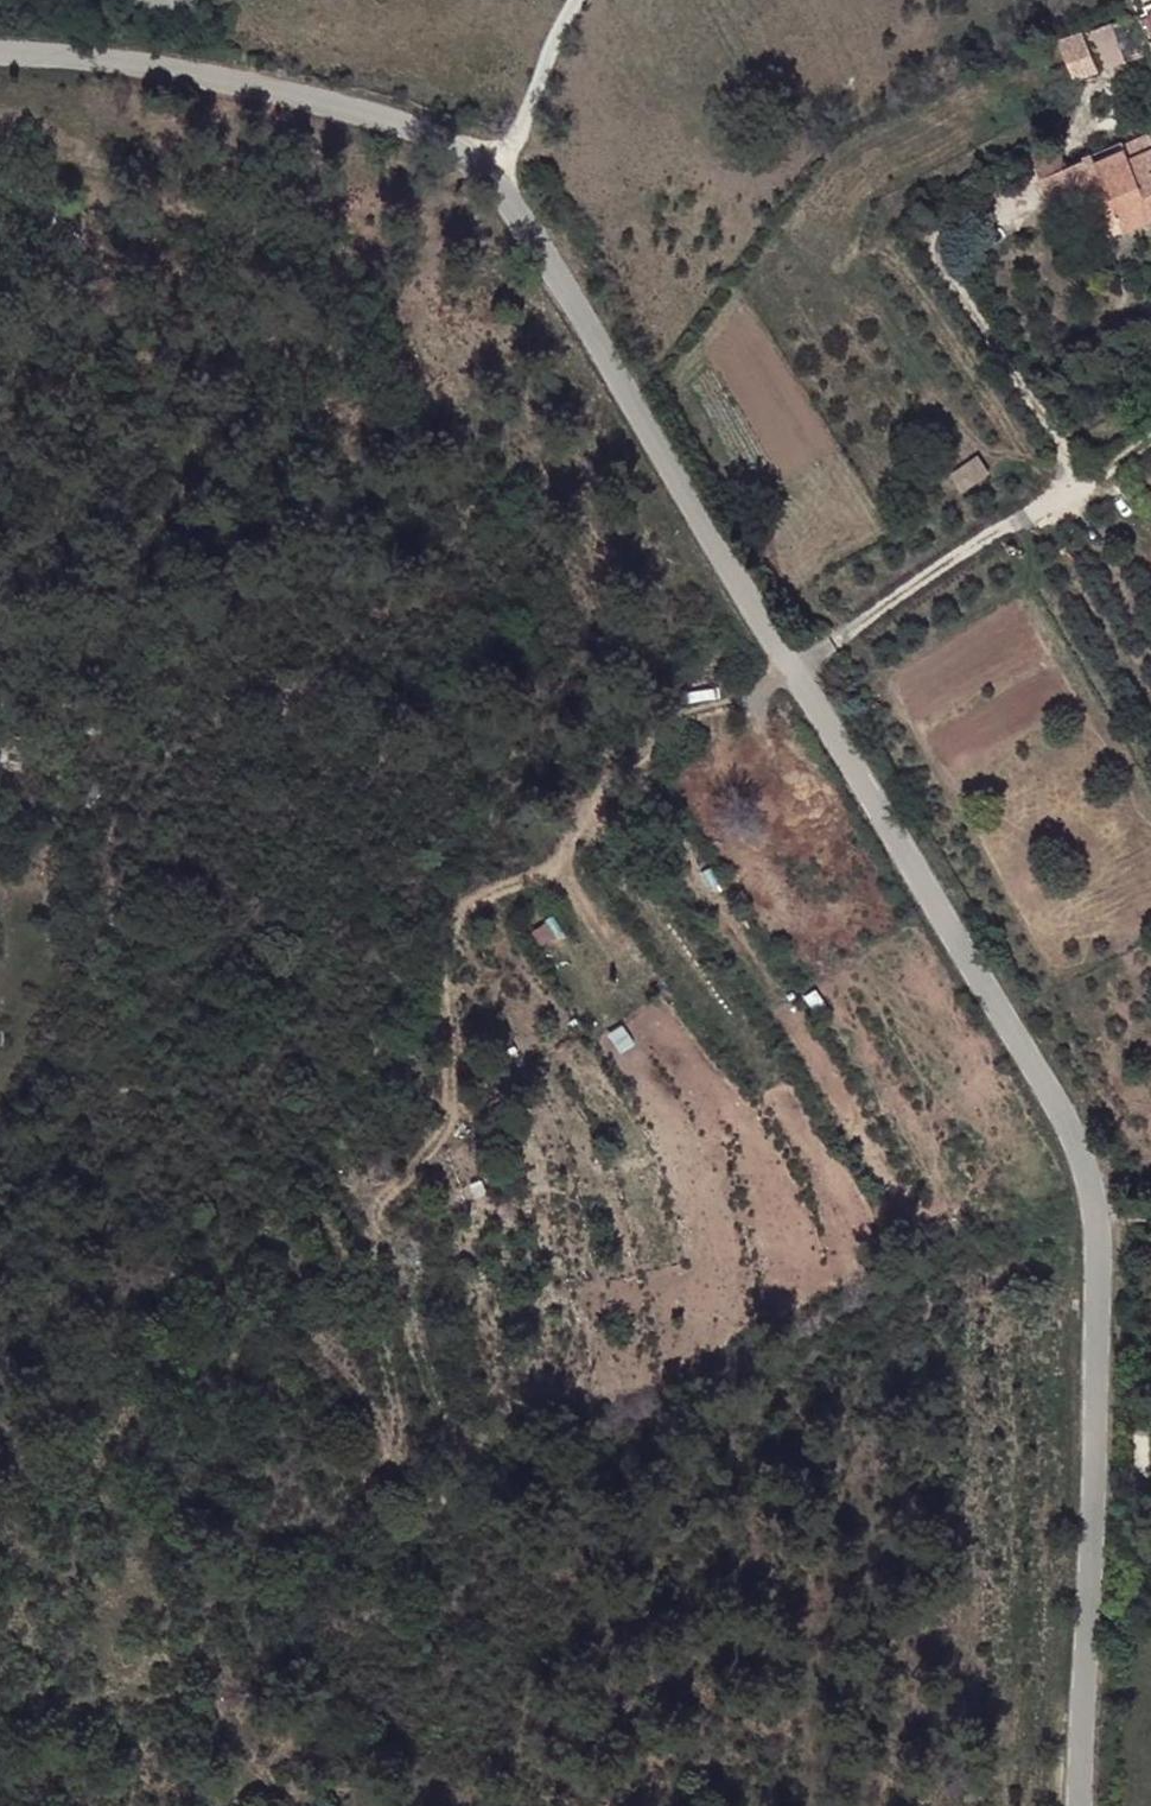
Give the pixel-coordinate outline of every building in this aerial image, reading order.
[(1112,44),(1097,5),(1070,14),(1085,54),(1112,44)] [(1104,124),(1102,125),(1105,135),(1136,124),(1132,115),(1104,124)] [(1141,141),(1150,167),(1150,137),(1141,141)]
